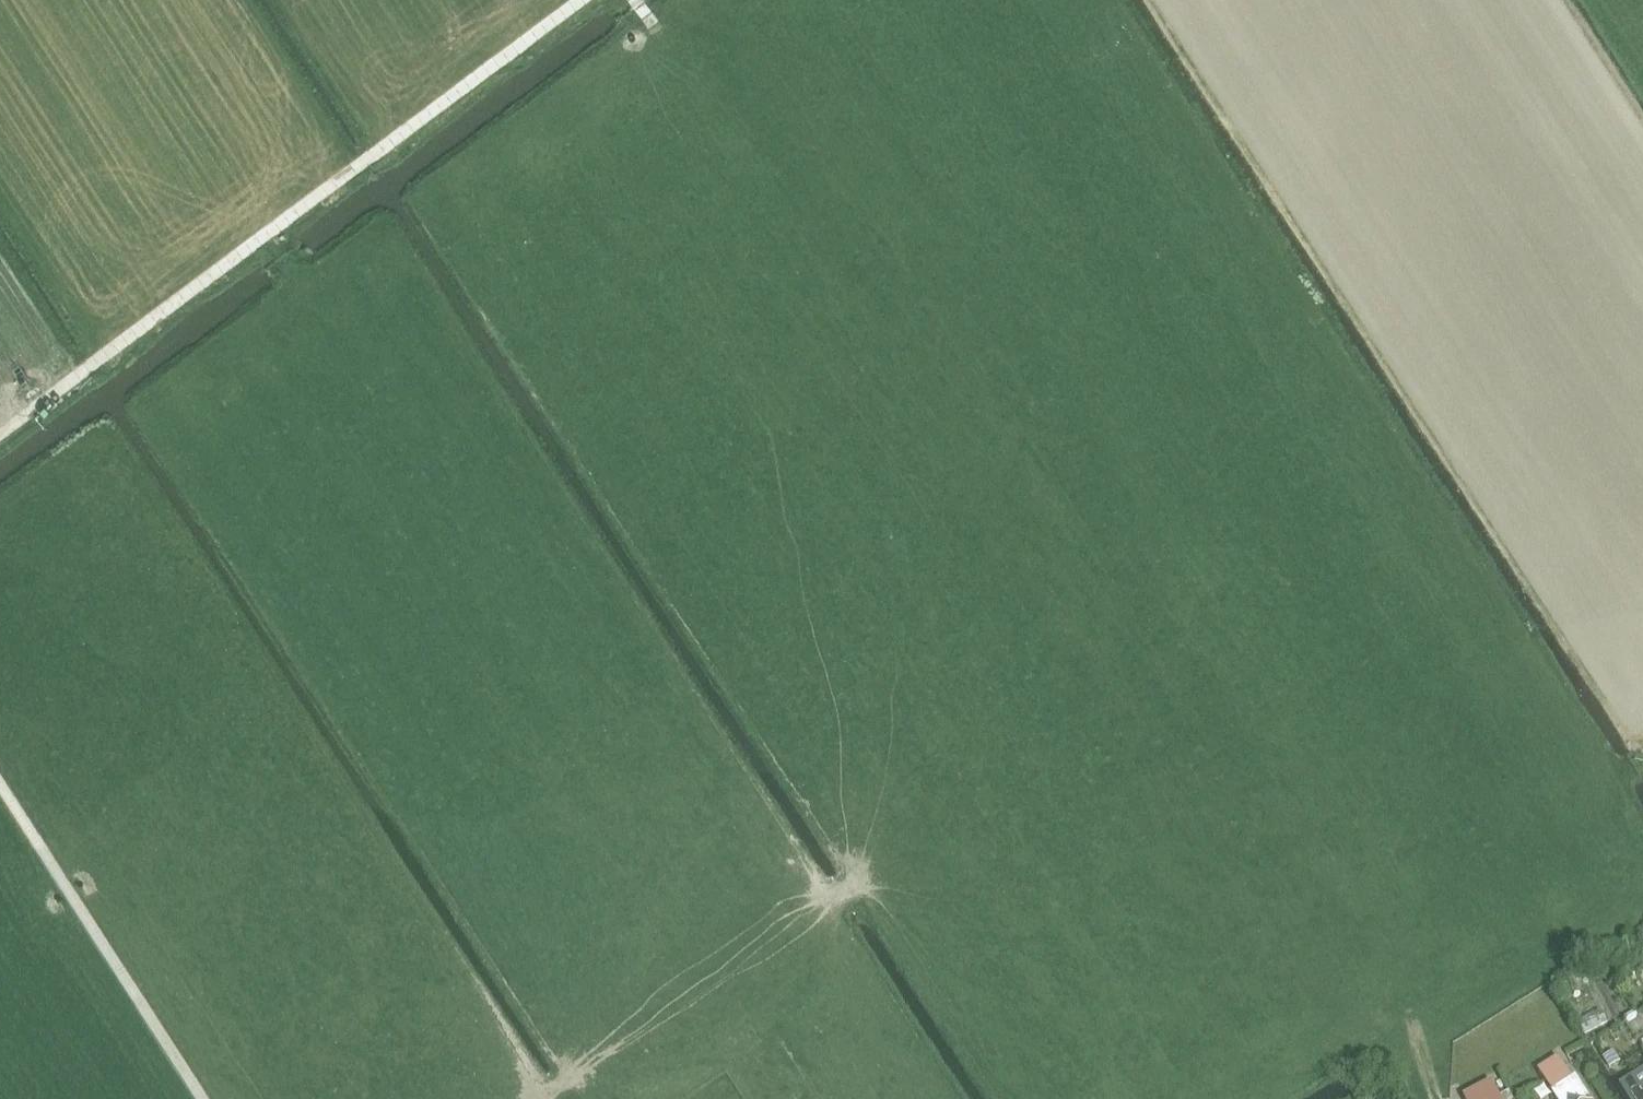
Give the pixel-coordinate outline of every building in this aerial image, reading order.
[(1620,1062),(1614,1051),(1603,1058),(1609,1069),(1620,1062)] [(1559,1059),(1538,1072),(1551,1093),(1552,1092),(1572,1079),(1559,1059)] [(1551,1093),(1555,1098),(1589,1098),(1576,1077),(1572,1079),(1551,1093)] [(1463,1095),(1465,1098),(1492,1098),(1498,1096),(1491,1081),(1463,1095)] [(1628,1098),(1642,1098),(1642,1087),(1627,1097),(1628,1098)] [(1498,1096),(1500,1098),(1513,1098),(1509,1090),(1500,1095),(1498,1096)]
